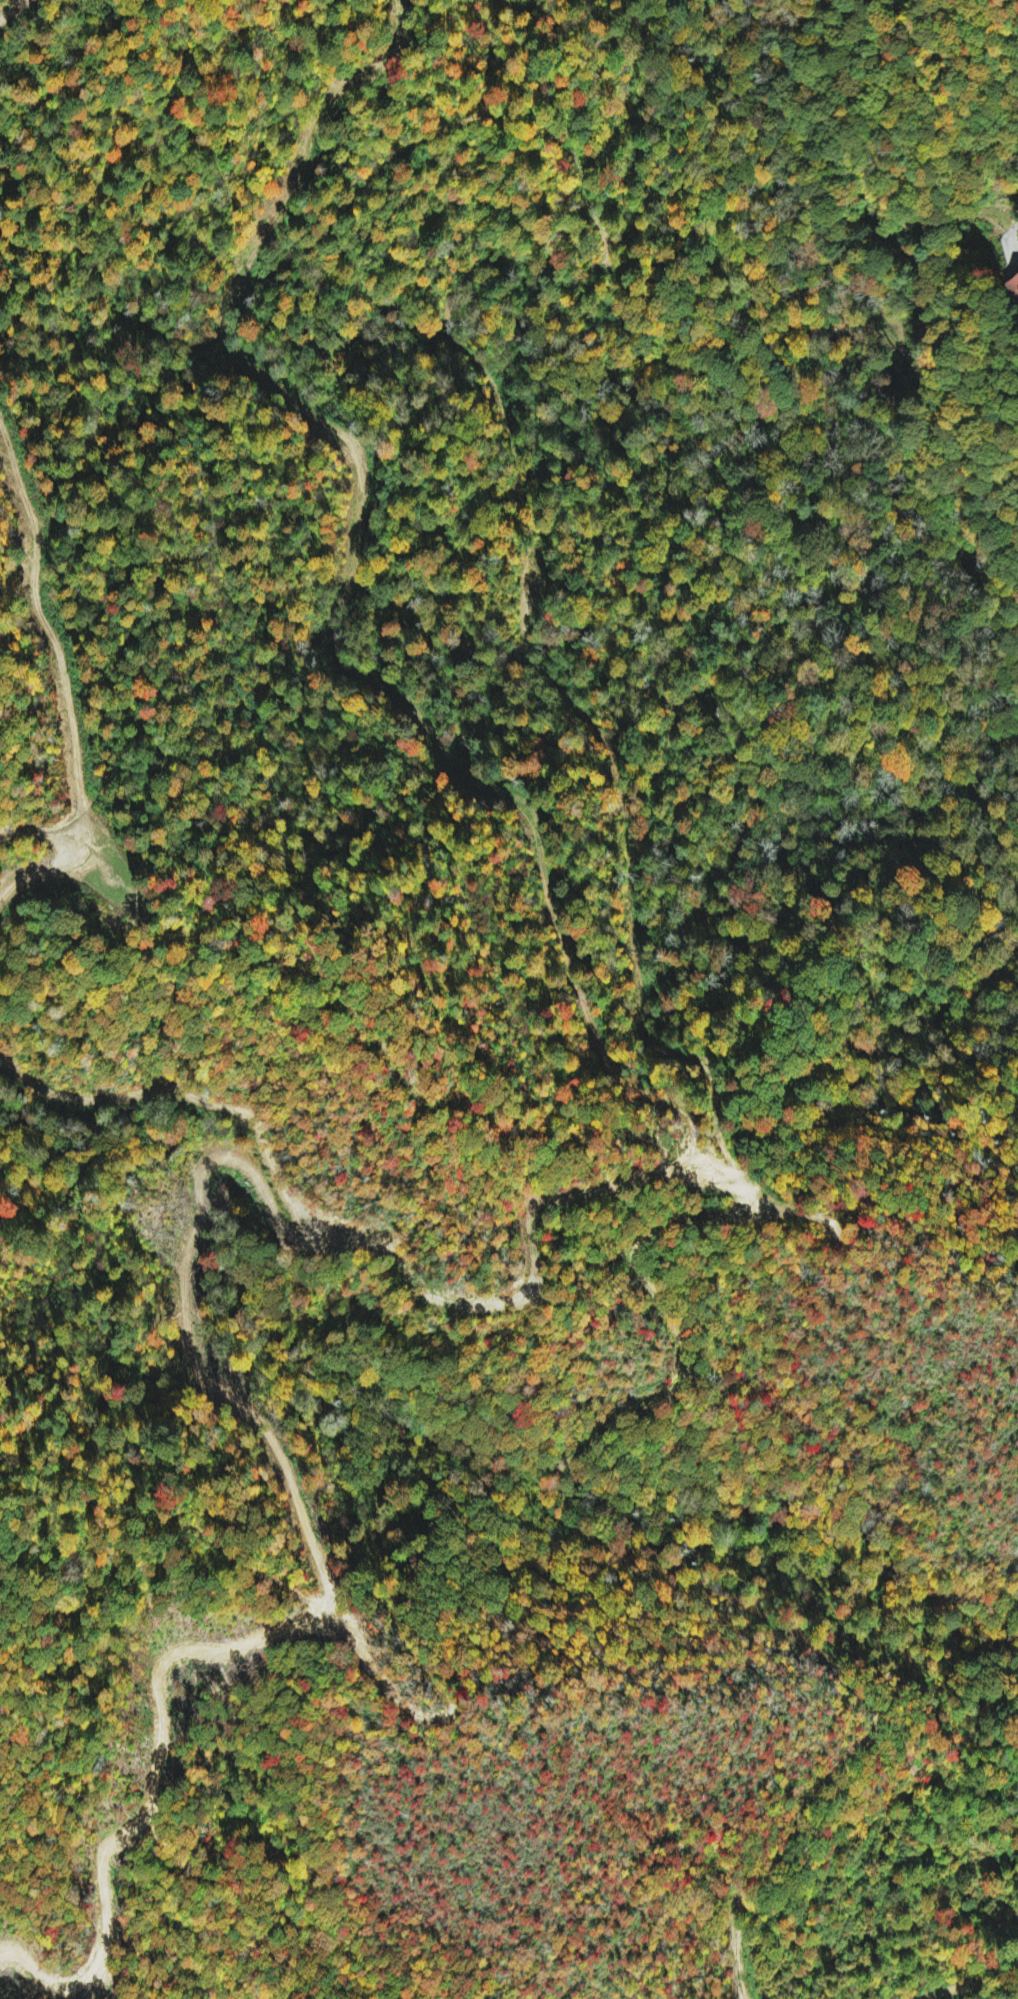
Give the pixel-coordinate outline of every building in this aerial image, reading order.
[(1017,300),(1017,278),(1008,284),(1017,300)]
